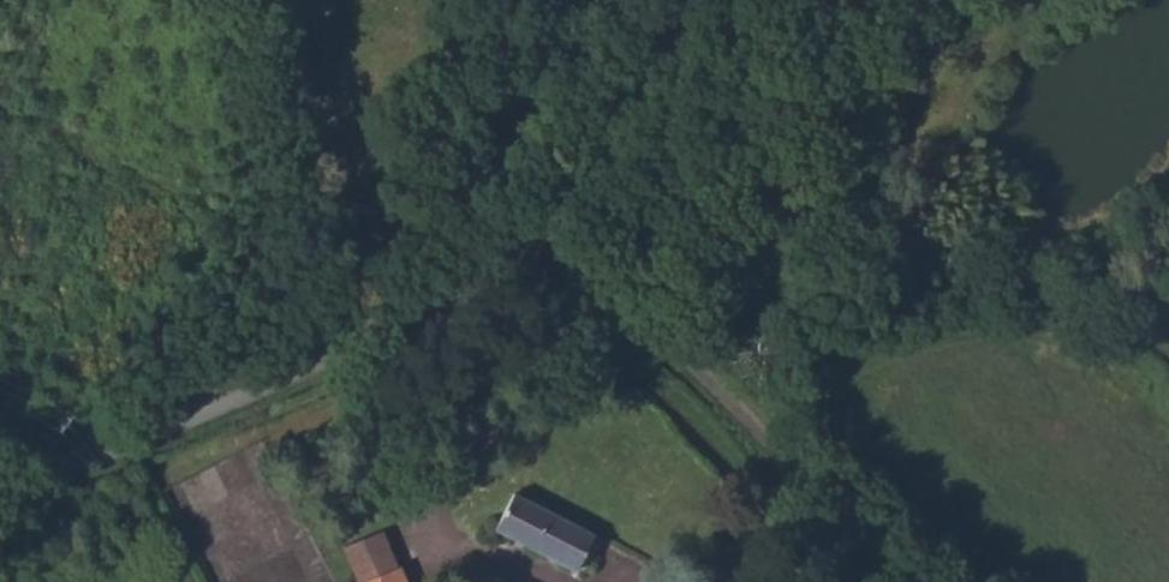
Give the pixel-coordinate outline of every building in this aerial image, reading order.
[(293,114),(299,133),(308,129),(301,111),(293,114)] [(311,151),(316,165),(336,156),(331,143),(311,151)] [(493,526),(527,545),(573,570),(592,535),(512,491),(493,526)] [(356,581),(359,581),(394,567),(378,531),(341,546),(356,581)] [(399,565),(394,567),(359,581),(405,581),(399,565)] [(475,571),(470,581),(496,581),(475,571)]
